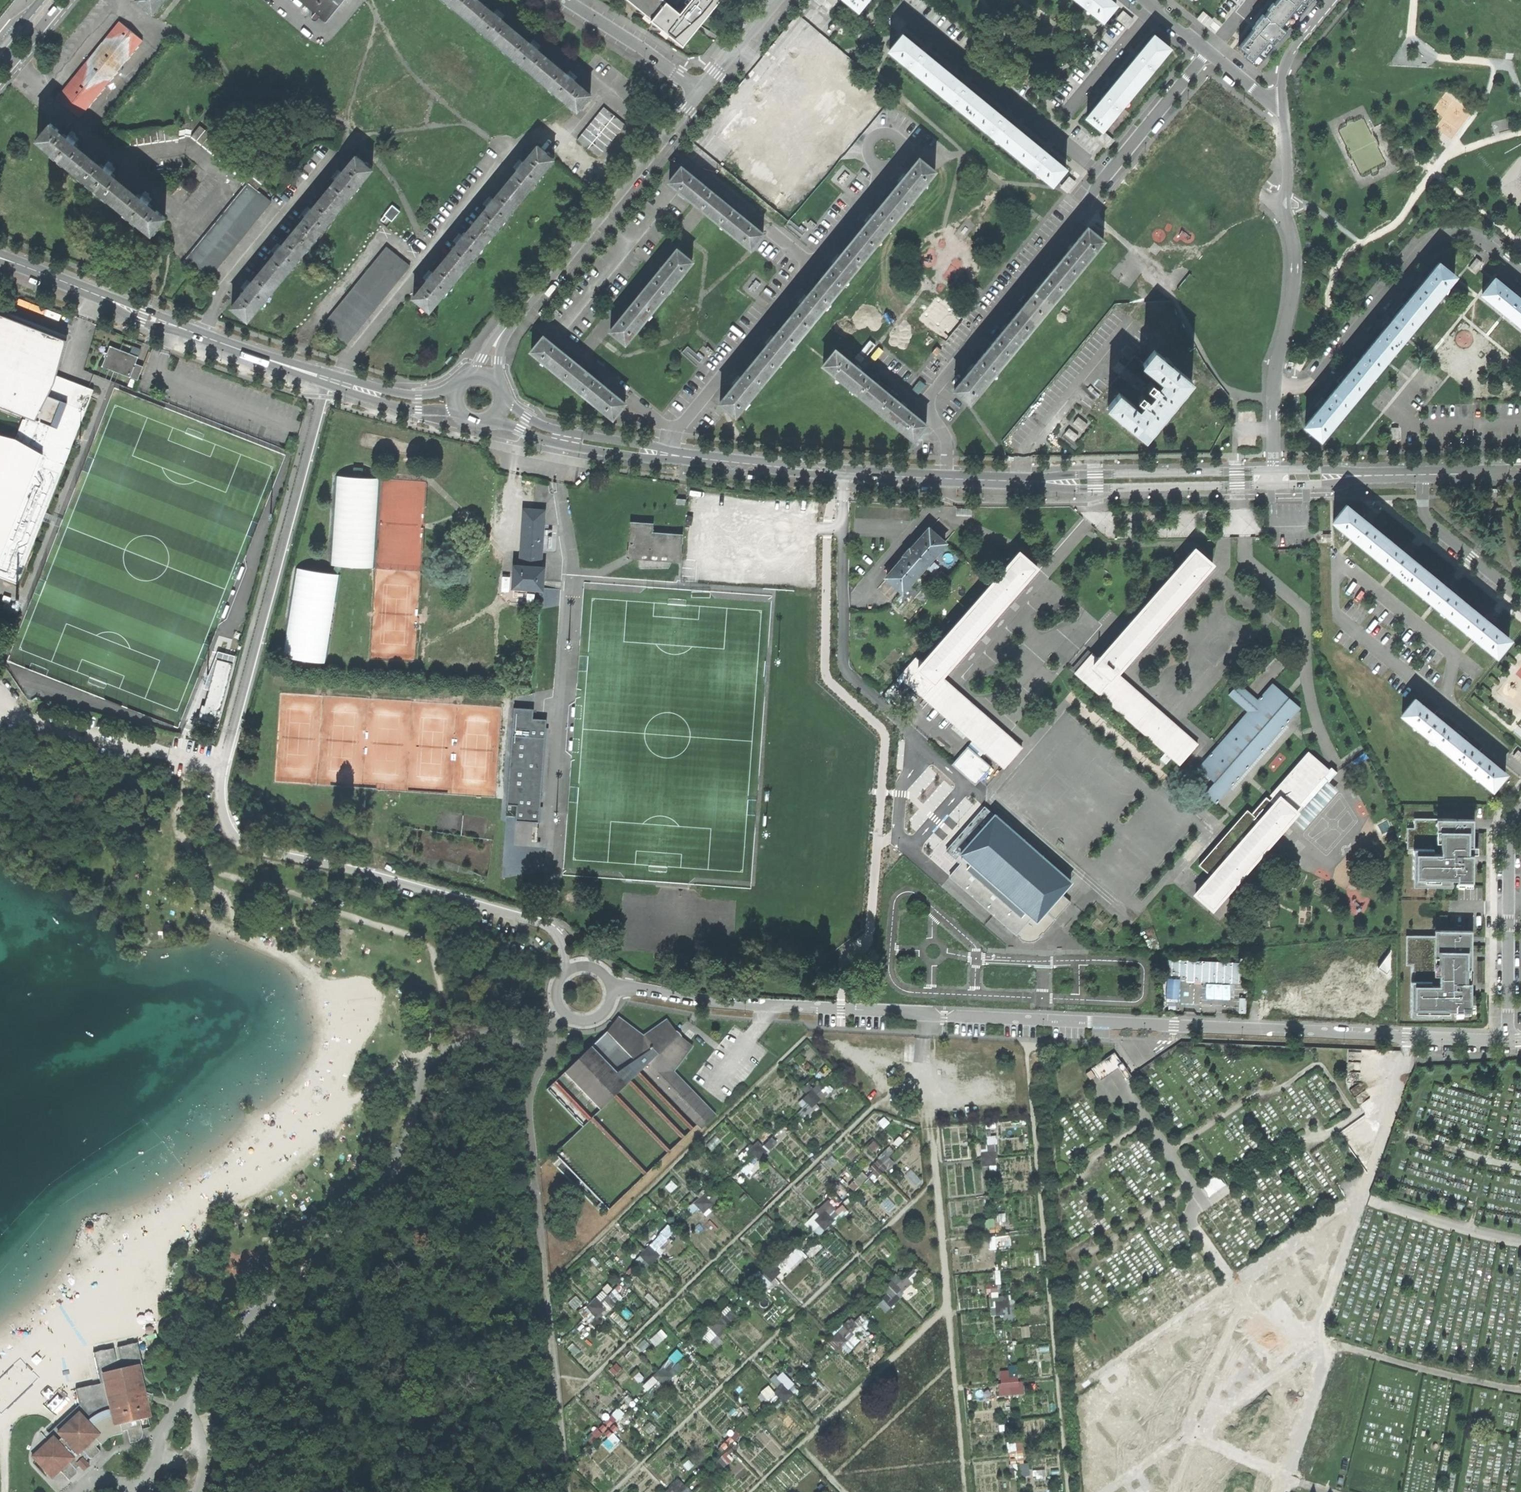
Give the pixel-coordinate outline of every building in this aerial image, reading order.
[(163,0),(137,0),(153,13),(163,0)] [(325,22),(343,0),(299,0),(325,22)] [(590,92),(582,85),(580,87),(572,80),(576,75),(572,72),(569,69),(565,73),(535,49),(539,44),(535,41),(532,38),(528,43),(499,19),(503,14),(500,12),(496,8),(491,13),(476,0),(446,0),(576,109),(590,92)] [(719,2),(717,0),(690,0),(679,13),(663,0),(628,0),(649,17),(651,19),(650,20),(667,33),(682,46),(719,2)] [(865,0),(847,0),(858,9),(865,0)] [(1115,4),(1111,0),(1080,0),(1104,19),(1115,4)] [(1279,38),(1303,6),(1295,0),(1277,0),(1260,22),(1279,38)] [(55,6),(54,5),(47,14),(51,16),(56,10),(57,8),(55,6)] [(63,91),(85,109),(148,33),(126,14),(63,91)] [(1240,47),(1258,62),(1271,47),(1252,32),(1240,47)] [(890,49),(930,82),(943,67),(926,53),(927,52),(923,49),(920,47),(919,48),(902,34),(890,49)] [(1135,59),(1121,76),(1136,88),(1169,48),(1154,36),(1140,53),(1139,52),(1137,55),(1134,58),(1135,59)] [(930,82),(971,116),(983,101),(965,86),(967,84),(964,82),(961,79),(959,81),(943,67),(930,82)] [(811,155),(857,99),(820,68),(809,82),(829,99),(824,105),(821,102),(817,107),(817,108),(820,110),(814,117),(811,115),(808,119),(811,122),(805,128),(785,111),(774,124),(811,155)] [(1088,116),(1102,128),(1136,88),(1121,76),(1107,93),(1106,92),(1103,96),(1101,98),(1102,99),(1088,116)] [(971,116),(1011,148),(1024,134),(1006,119),(1007,118),(1004,115),(1001,113),(1000,114),(983,101),(971,116)] [(577,137),(599,155),(625,122),(603,105),(577,137)] [(814,112),(811,115),(814,117),(820,110),(817,108),(814,112)] [(151,234),(166,217),(157,210),(156,212),(147,205),(152,200),(148,198),(144,194),(140,199),(111,175),(115,171),(111,167),(108,164),(103,170),(74,145),(78,140),(74,136),(71,134),(66,139),(59,133),(60,131),(52,123),(38,139),(151,234)] [(254,169),(200,124),(191,135),(246,179),(258,188),(267,177),(255,168),(254,169)] [(117,146),(179,138),(178,125),(115,133),(117,146)] [(1011,148),(1052,182),(1064,167),(1047,152),(1048,151),(1045,149),(1041,145),(1040,147),(1024,134),(1011,148)] [(414,297),(430,310),(554,157),(537,144),(530,153),(531,154),(525,162),(520,158),(516,163),(514,166),(519,170),(495,199),(490,195),(487,199),(484,203),(489,207),(465,236),(460,232),(457,236),(454,240),(459,244),(435,273),(431,269),(428,273),(425,277),(430,281),(423,289),(421,288),(414,297)] [(888,195),(903,207),(936,166),(921,154),(907,171),(905,170),(902,174),(900,177),(901,178),(888,195)] [(232,307),(249,320),(373,169),(356,155),(349,164),(351,165),(344,174),(338,169),(336,173),(333,177),(338,181),(314,210),(309,206),(306,210),(303,214),(308,218),(284,247),(280,243),(277,247),(274,251),(278,255),(254,284),(250,280),(246,284),(243,287),(248,291),(242,299),(240,298),(232,307)] [(671,180),(711,213),(723,198),(706,183),(707,182),(704,180),(702,178),(700,179),(683,165),(671,180)] [(273,202),(250,183),(187,260),(210,279),(273,202)] [(869,218),(855,235),(870,248),(903,207),(888,195),(874,212),(873,211),(870,214),(867,217),(869,218)] [(711,213),(752,247),(765,231),(747,216),(749,214),(745,212),(743,210),(741,212),(723,198),(711,213)] [(393,204),(384,214),(387,217),(392,220),(400,211),(393,204)] [(1071,280),(1104,240),(1088,227),(1074,244),(1073,242),(1070,246),(1067,249),(1069,251),(1055,267),(1071,280)] [(835,259),(821,277),(837,289),(870,248),(855,235),(841,252),(840,251),(837,255),(834,258),(835,259)] [(389,247),(326,323),(348,342),(412,266),(389,247)] [(660,270),(645,288),(660,300),(693,260),(678,247),(664,264),(663,263),(661,266),(658,269),(660,270)] [(1422,317),(1455,276),(1439,263),(1425,280),(1424,279),(1421,283),(1418,286),(1420,287),(1406,304),(1422,317)] [(1036,291),(1022,308),(1037,320),(1071,280),(1055,267),(1041,284),(1039,283),(1037,286),(1034,289),(1036,291)] [(802,300),(789,317),(804,329),(837,289),(821,277),(808,293),(807,292),(804,296),(801,299),(802,300)] [(1520,325),(1520,300),(1520,299),(1520,298),(1518,295),(1515,293),(1514,294),(1495,279),(1483,294),(1520,325)] [(613,329),(627,341),(660,300),(645,288),(631,305),(631,304),(628,307),(626,310),(627,311),(613,329)] [(1405,337),(1422,317),(1406,304),(1392,321),(1390,320),(1387,324),(1385,327),(1386,328),(1372,344),(1388,357),(1405,337)] [(1002,332),(989,348),(1004,360),(1037,320),(1022,308),(1007,325),(1005,324),(1003,327),(1000,330),(1002,332)] [(41,419),(59,374),(69,340),(32,325),(0,313),(0,403),(30,415),(41,419)] [(770,340),(756,357),(772,370),(804,329),(789,317),(776,333),(774,332),(771,336),(769,339),(770,340)] [(614,414),(626,400),(609,385),(610,384),(606,382),(604,380),(603,381),(567,352),(568,350),(565,348),(563,346),(562,347),(544,333),(532,347),(614,414)] [(1386,360),(1388,357),(1372,344),(1359,361),(1357,360),(1354,364),(1351,367),(1352,368),(1339,384),(1355,398),(1386,360)] [(1120,390),(1107,406),(1146,438),(1196,377),(1157,345),(1141,364),(1155,376),(1148,384),(1155,390),(1150,397),(1142,391),(1134,401),(1120,390)] [(103,366),(139,379),(144,366),(137,363),(139,357),(111,346),(103,366)] [(825,362),(870,399),(882,384),(862,368),(863,366),(860,364),(858,362),(857,363),(837,347),(825,362)] [(955,388),(970,401),(1004,360),(989,348),(974,366),(972,364),(970,367),(968,370),(969,372),(955,388)] [(723,398),(739,411),(772,370),(756,357),(742,375),(741,374),(738,378),(736,380),(737,381),(723,398)] [(95,389),(59,374),(41,419),(54,424),(48,439),(71,448),(95,389)] [(915,436),(927,421),(907,405),(908,403),(906,401),(903,399),(902,401),(882,384),(870,399),(915,436)] [(1339,417),(1355,398),(1339,384),(1326,400),(1325,400),(1321,404),(1319,406),(1320,407),(1306,424),(1322,437),(1339,417)] [(71,448),(48,439),(54,424),(41,419),(30,415),(29,419),(27,419),(18,439),(0,434),(0,575),(20,583),(71,448)] [(356,474),(365,475),(366,467),(356,466),(356,474)] [(338,474),(333,563),(337,563),(344,564),(378,567),(383,477),(338,474)] [(1355,538),(1375,555),(1388,539),(1371,526),(1372,525),(1368,521),(1365,519),(1364,520),(1347,506),(1334,522),(1355,538)] [(527,507),(523,563),(544,564),(547,508),(537,507),(534,507),(527,507)] [(629,558),(679,562),(681,535),(652,532),(653,524),(632,522),(629,558)] [(903,591),(945,544),(928,529),(915,544),(914,543),(906,552),(898,561),(900,563),(887,577),(903,591)] [(1395,571),(1416,588),(1429,573),(1411,558),(1412,557),(1409,554),(1406,552),(1405,553),(1388,539),(1375,555),(1395,571)] [(1073,673),(1178,764),(1195,744),(1115,673),(1211,564),(1193,549),(1097,659),(1090,653),(1073,673)] [(1001,767),(1019,747),(939,677),(1035,567),(1017,552),(920,663),(914,657),(897,677),(1001,767)] [(516,585),(538,586),(545,587),(547,564),(544,564),(523,563),(517,562),(517,573),(516,585)] [(328,662),(344,564),(337,563),(336,571),(299,565),(283,654),(328,662)] [(386,594),(419,593),(418,568),(407,569),(407,577),(383,578),(384,585),(386,585),(386,594)] [(537,602),(538,586),(516,585),(517,573),(506,572),(505,590),(514,601),(537,602)] [(1436,604),(1456,621),(1470,605),(1451,591),(1453,590),(1449,587),(1447,585),(1446,586),(1429,573),(1416,588),(1436,604)] [(1497,654),(1510,638),(1493,624),(1494,623),(1491,621),(1488,618),(1487,619),(1470,605),(1456,621),(1477,637),(1497,654)] [(1217,804),(1301,708),(1290,698),(1283,706),(1278,702),(1284,694),(1273,684),(1199,768),(1211,778),(1208,782),(1213,787),(1206,794),(1217,804)] [(1404,712),(1449,749),(1462,734),(1456,730),(1441,717),(1442,716),(1439,714),(1437,712),(1436,713),(1416,697),(1404,712)] [(544,725),(528,724),(527,741),(543,742),(544,733),(544,725)] [(1494,785),(1506,771),(1487,755),(1488,753),(1485,751),(1483,749),(1481,750),(1462,734),(1449,749),(1494,785)] [(978,786),(993,769),(968,747),(953,764),(978,786)] [(1195,893),(1212,908),(1302,805),(1299,802),(1328,769),(1308,751),(1270,794),(1276,800),(1274,803),(1266,796),(1251,812),(1246,808),(1198,864),(1211,875),(1195,893)] [(1002,906),(1030,932),(1046,913),(1044,911),(1070,881),(993,815),(992,816),(982,807),(944,851),(959,864),(949,876),(994,916),(1002,906)] [(1410,846),(1410,881),(1448,883),(1448,875),(1465,875),(1466,850),(1473,850),(1473,844),(1468,843),(1468,815),(1430,814),(1430,819),(1413,818),(1414,827),(1406,826),(1406,846),(1410,846)] [(893,866),(900,856),(895,852),(887,861),(893,866)] [(1043,934),(1055,920),(1046,913),(1030,932),(1002,906),(994,916),(1015,934),(1017,938),(1024,940),(1031,941),(1037,939),(1043,934)] [(1413,981),(1407,981),(1407,1010),(1468,1010),(1467,978),(1462,978),(1462,966),(1467,966),(1468,927),(1430,928),(1429,934),(1428,973),(1433,972),(1432,981),(1413,981)] [(1413,963),(1413,981),(1432,981),(1433,972),(1428,973),(1429,934),(1405,934),(1405,962),(1413,963)] [(1206,981),(1238,982),(1238,962),(1186,960),(1185,980),(1206,981)] [(700,1132),(714,1118),(673,1073),(692,1048),(678,1037),(667,1021),(643,1036),(618,1017),(606,1032),(546,1088),(581,1127),(548,1158),(601,1216),(695,1128),(700,1132)] [(1094,1068),(1100,1077),(1120,1063),(1121,1062),(1115,1053),(1094,1068)] [(1086,1073),(1094,1084),(1100,1080),(1093,1069),(1086,1073)] [(765,1128),(750,1152),(763,1161),(779,1137),(765,1128)] [(1000,1164),(997,1135),(987,1136),(988,1143),(981,1144),(983,1166),(1000,1164)] [(876,1177),(898,1163),(890,1151),(868,1164),(876,1177)] [(1209,1194),(1225,1185),(1220,1176),(1203,1184),(1209,1194)] [(704,1213),(715,1205),(705,1191),(694,1199),(704,1213)] [(835,1192),(809,1220),(823,1233),(836,1219),(830,1214),(843,1200),(835,1192)] [(692,1202),(688,1207),(702,1218),(706,1213),(692,1202)] [(985,1232),(998,1231),(996,1218),(984,1219),(985,1232)] [(673,1245),(668,1238),(676,1232),(672,1227),(637,1253),(646,1265),(673,1245)] [(998,1236),(998,1244),(1010,1244),(1010,1236),(998,1236)] [(763,1292),(773,1283),(761,1269),(751,1278),(763,1292)] [(912,1283),(900,1273),(880,1296),(892,1306),(912,1283)] [(999,1291),(998,1283),(987,1284),(988,1292),(999,1291)] [(598,1317),(616,1303),(605,1289),(587,1304),(598,1317)] [(1014,1294),(990,1296),(992,1316),(1004,1314),(1005,1321),(1016,1320),(1014,1294)] [(713,1342),(738,1316),(726,1306),(702,1332),(713,1342)] [(849,1353),(861,1340),(855,1334),(870,1319),(863,1313),(855,1321),(851,1317),(828,1340),(838,1351),(843,1347),(849,1353)] [(138,1343),(133,1344),(138,1367),(143,1365),(138,1343)] [(122,1431),(127,1430),(130,1443),(136,1442),(140,1440),(142,1435),(142,1430),(140,1420),(151,1418),(147,1401),(149,1401),(150,1403),(153,1394),(151,1394),(145,1393),(138,1367),(133,1344),(117,1347),(120,1359),(118,1360),(117,1360),(114,1348),(98,1352),(102,1370),(105,1383),(100,1384),(101,1388),(94,1390),(92,1385),(76,1389),(79,1405),(72,1411),(74,1415),(61,1427),(57,1426),(49,1432),(47,1430),(42,1434),(49,1441),(36,1453),(39,1457),(36,1461),(49,1474),(52,1471),(56,1474),(60,1471),(69,1480),(78,1472),(76,1470),(80,1466),(78,1463),(83,1459),(85,1461),(89,1458),(90,1459),(94,1458),(100,1452),(96,1447),(100,1444),(102,1445),(110,1437),(122,1434),(122,1431)] [(100,1383),(92,1385),(94,1390),(101,1388),(100,1384),(105,1383),(102,1370),(98,1352),(93,1353),(100,1383)] [(687,1365),(677,1354),(643,1383),(649,1391),(660,1381),(664,1385),(687,1365)] [(1019,1381),(1018,1375),(1011,1376),(1010,1369),(999,1370),(1001,1395),(1025,1393),(1024,1380),(1019,1381)] [(777,1373),(769,1380),(773,1384),(760,1394),(774,1411),(795,1394),(777,1373)] [(606,1442),(625,1427),(618,1419),(625,1413),(621,1407),(595,1428),(606,1442)] [(72,1411),(57,1426),(61,1427),(74,1415),(72,1411)] [(1031,1475),(1029,1461),(1025,1462),(1023,1441),(1008,1442),(1011,1477),(1031,1475)] [(89,1466),(85,1461),(83,1459),(78,1463),(80,1466),(85,1470),(89,1466)] [(692,1489),(678,1478),(668,1491),(690,1491),(692,1489)]
